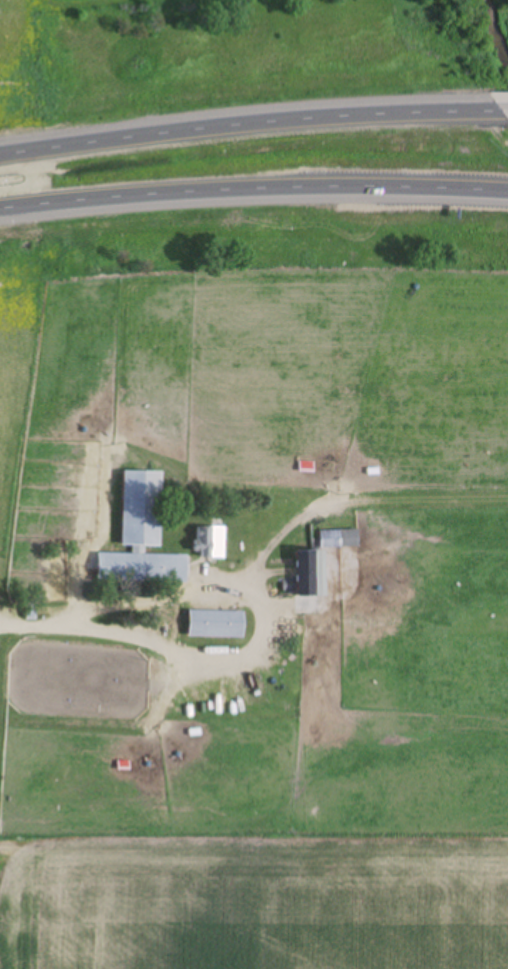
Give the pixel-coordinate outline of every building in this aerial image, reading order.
[(163,547),(164,471),(125,471),(124,546),(133,546),(133,554),(100,553),(99,582),(189,583),(189,555),(144,554),(145,547),(163,547)] [(226,558),(226,527),(196,527),(196,558),(226,558)] [(322,548),(361,548),(361,530),(322,530),(322,548)] [(299,550),(299,581),(286,581),(286,595),(321,595),(321,550),(299,550)] [(191,611),(191,637),(247,637),(247,611),(191,611)]
